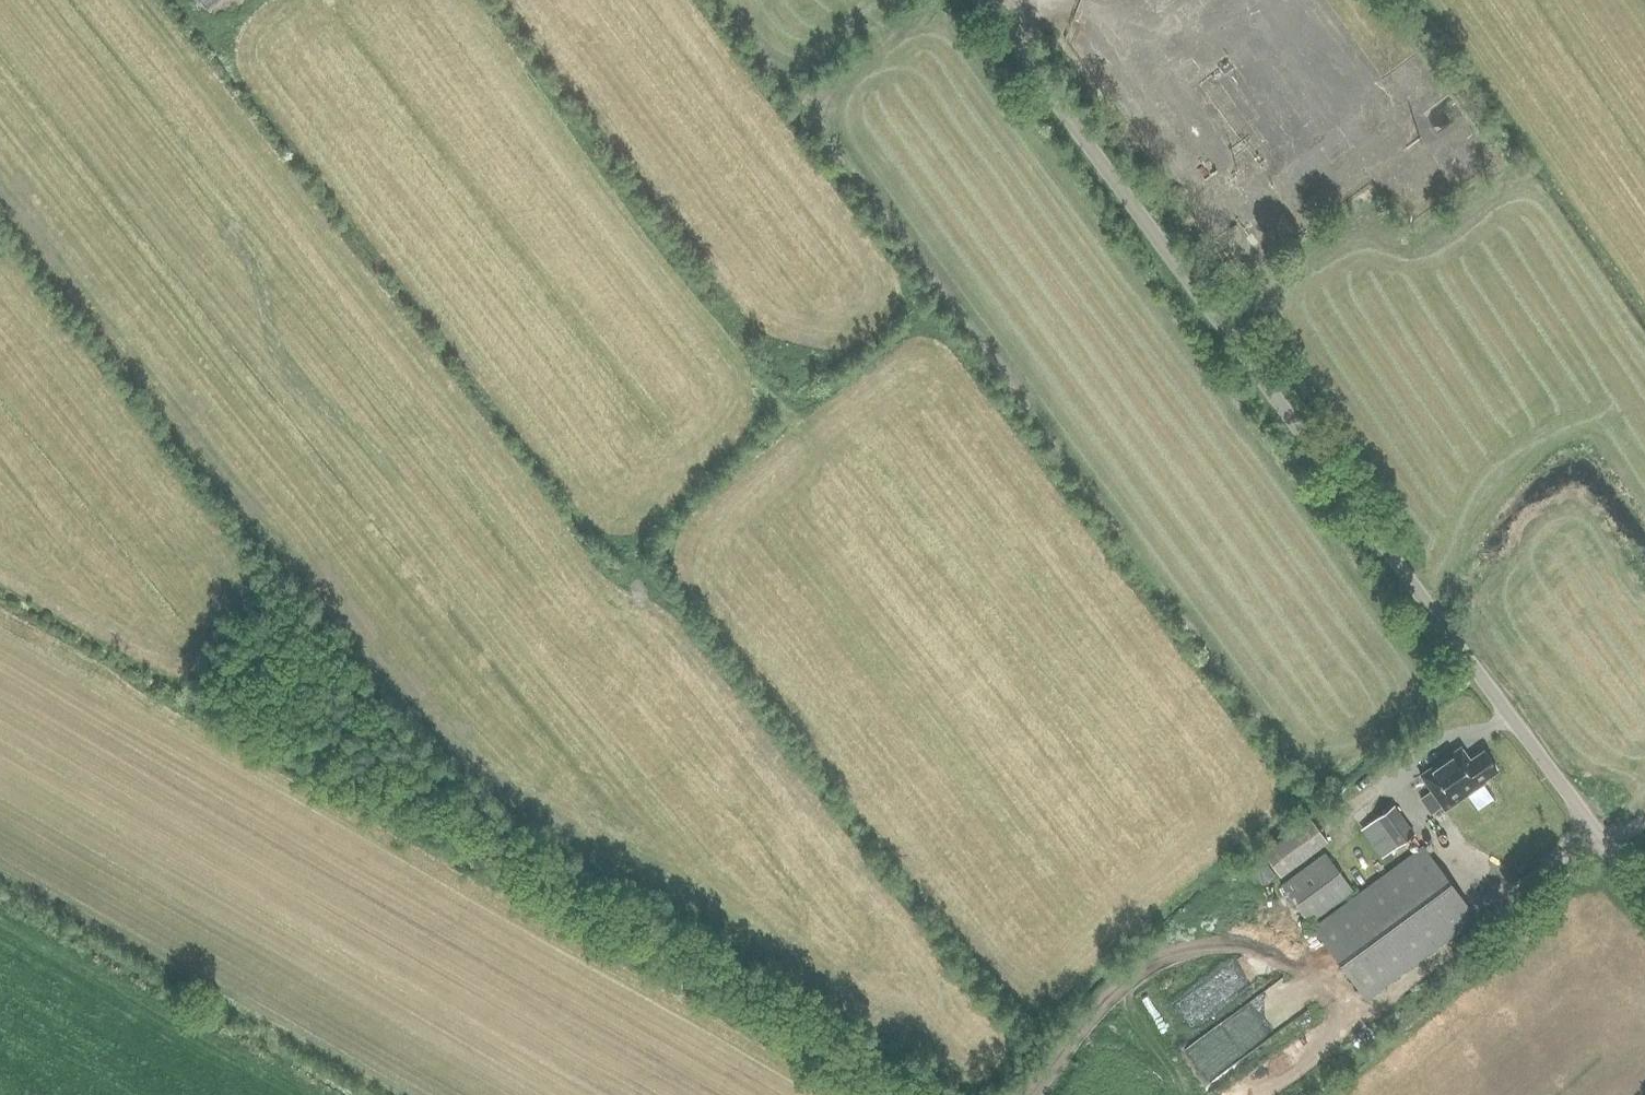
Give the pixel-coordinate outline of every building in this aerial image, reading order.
[(1421,775),(1445,810),(1485,782),(1484,780),(1497,771),(1483,751),(1470,760),(1461,747),(1421,775)] [(1393,805),(1362,829),(1384,858),(1390,853),(1415,834),(1393,805)] [(1266,854),(1283,876),(1329,841),(1312,818),(1266,854)] [(1316,928),(1340,960),(1369,999),(1479,916),(1426,845),(1316,928)] [(1312,922),(1340,900),(1355,889),(1340,869),(1327,853),(1284,886),(1312,922)] [(1387,862),(1393,858),(1390,853),(1384,858),(1387,862)] [(1260,883),(1274,873),(1264,860),(1250,870),(1260,883)]
